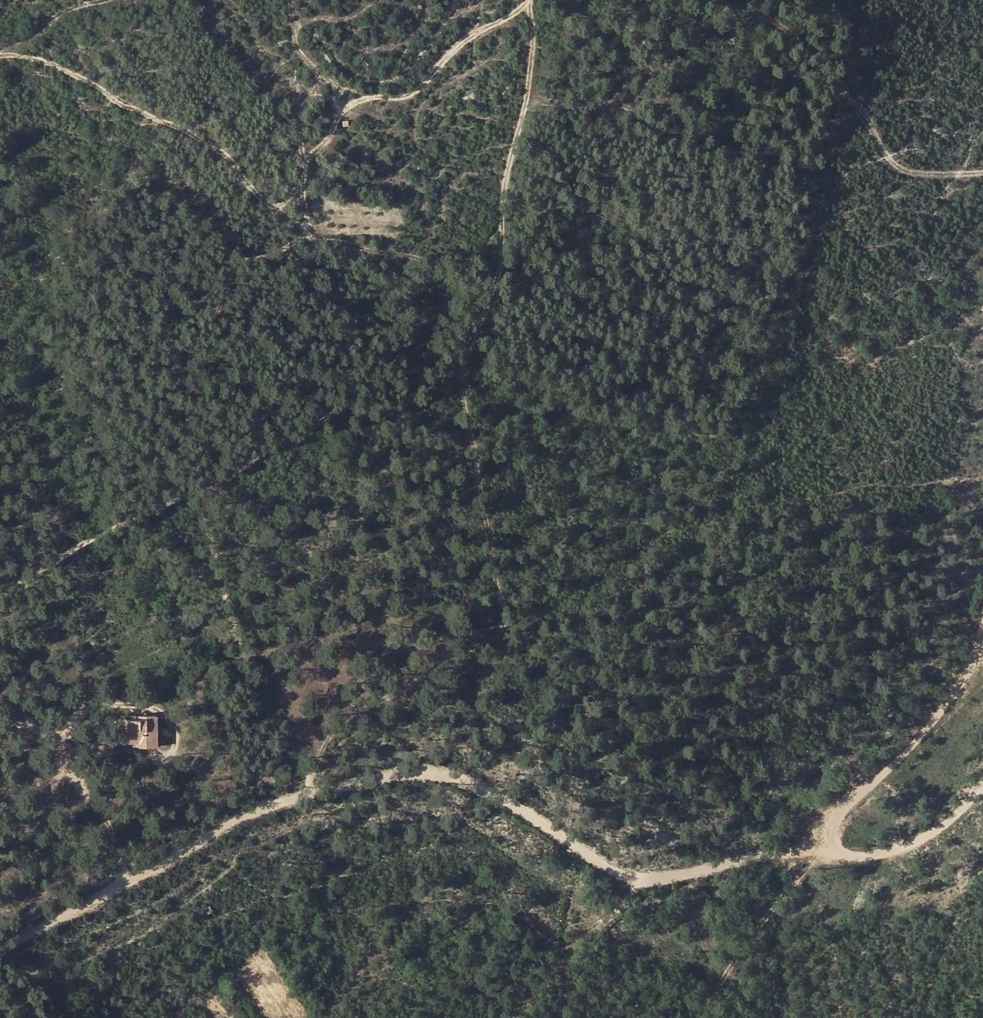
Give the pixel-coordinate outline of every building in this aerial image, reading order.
[(591,697),(589,698),(588,698),(586,699),(586,701),(585,703),(586,705),(588,706),(591,707),(593,707),(595,705),(596,703),(595,701),(595,699),(593,698),(591,697)] [(133,719),(133,723),(120,723),(120,734),(113,734),(112,747),(133,747),(133,751),(151,751),(151,720),(133,719)] [(65,868),(58,871),(60,875),(77,869),(72,856),(62,860),(65,868)]
